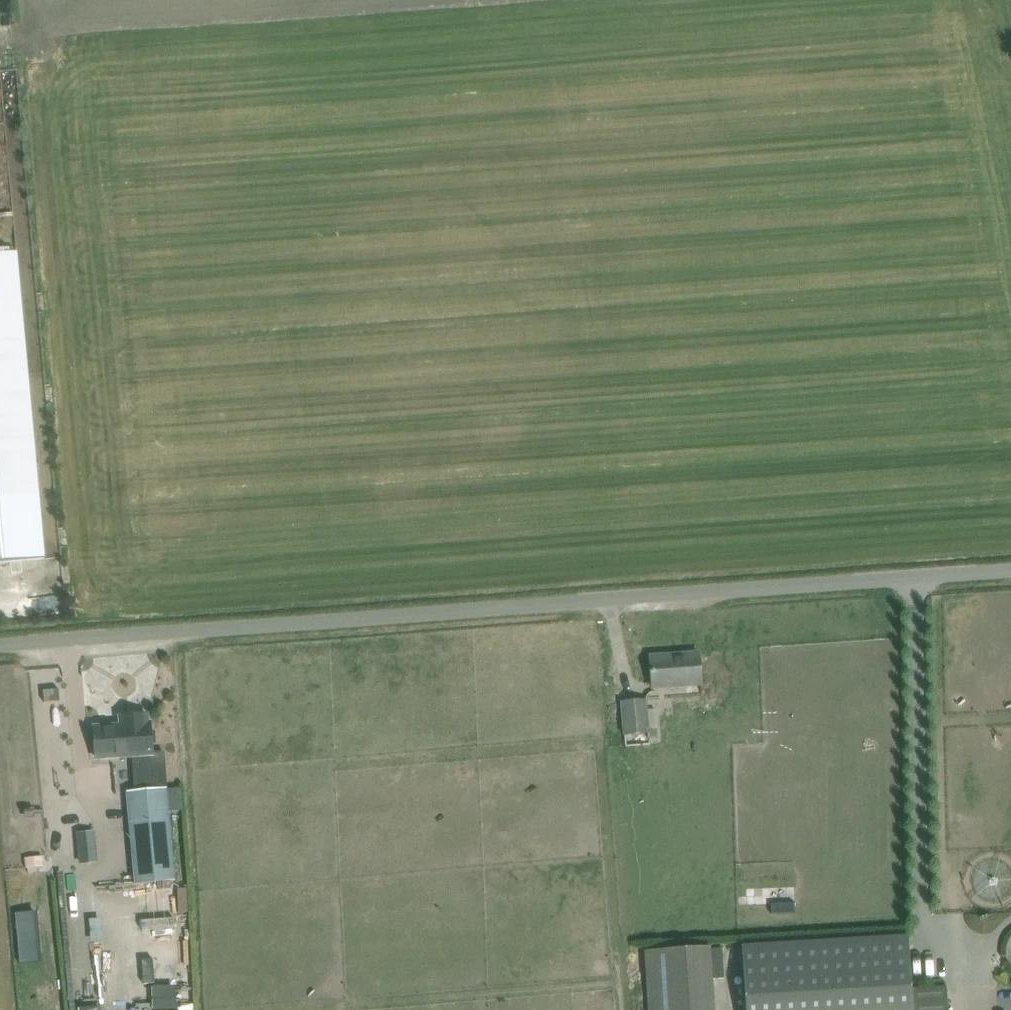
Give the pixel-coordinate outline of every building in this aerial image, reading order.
[(17,251),(0,253),(0,562),(45,558),(17,251)] [(74,584),(73,570),(49,571),(50,585),(74,584)] [(666,666),(666,683),(718,682),(717,665),(666,666)] [(664,731),(663,695),(622,697),(623,733),(664,731)] [(135,791),(168,788),(165,751),(153,752),(152,742),(150,722),(149,723),(148,714),(132,716),(133,724),(119,725),(95,727),(97,759),(117,757),(133,756),(135,791)] [(127,792),(137,884),(176,881),(173,847),(170,811),(183,810),(180,787),(168,788),(135,791),(127,792)] [(96,849),(79,851),(80,863),(97,861),(96,849)] [(44,856),(25,858),(26,868),(44,866),(45,866),(44,857),(44,856)] [(35,912),(15,914),(20,964),(40,962),(35,912)] [(743,945),(747,1009),(948,1009),(947,987),(911,988),(908,936),(743,945)] [(645,951),(648,1009),(714,1009),(710,947),(645,951)] [(78,974),(80,992),(91,991),(90,973),(78,974)]
